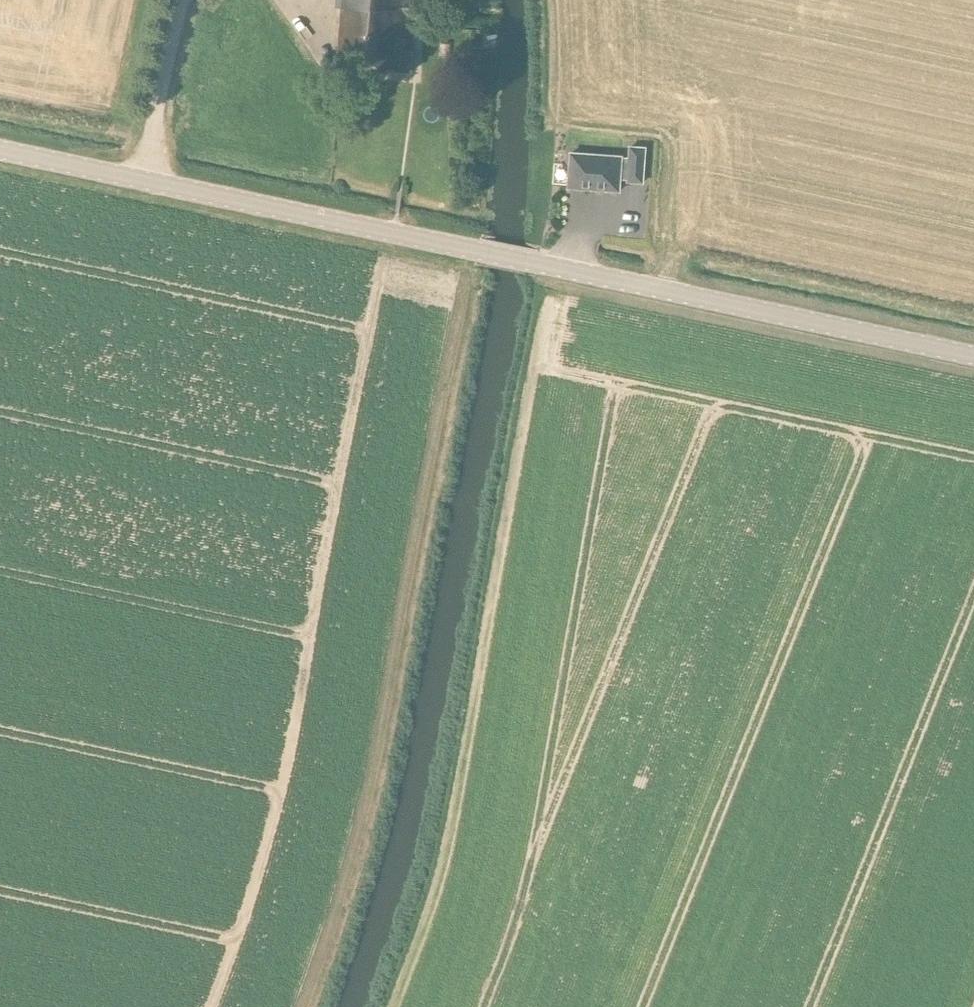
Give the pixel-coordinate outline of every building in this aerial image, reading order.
[(423,20),(425,1),(418,0),(337,0),(336,6),(343,7),(338,67),(411,73),(413,51),(406,50),(409,18),(423,20)] [(626,182),(626,183),(644,185),(646,147),(629,146),(628,150),(628,158),(627,162),(626,180),(626,181),(626,182)] [(567,176),(566,189),(620,193),(621,180),(622,173),(623,158),(623,156),(596,154),(582,153),(570,152),(569,152),(567,176)]
